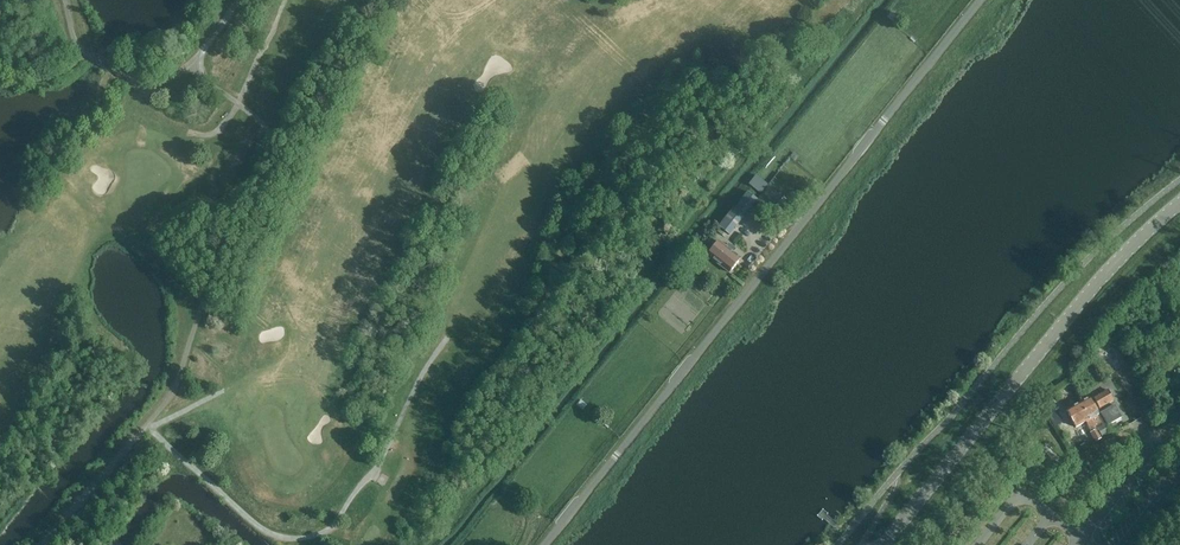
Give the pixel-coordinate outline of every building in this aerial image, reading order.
[(750,184),(761,192),(769,182),(757,174),(750,184)] [(748,192),(739,204),(748,211),(757,200),(748,192)] [(734,209),(719,227),(729,235),(744,217),(734,209)] [(729,244),(726,247),(719,241),(707,256),(729,273),(741,258),(733,253),(736,249),(729,244)] [(693,255),(685,264),(692,270),(700,260),(693,255)] [(1127,356),(1118,360),(1130,382),(1139,377),(1127,356)] [(1099,408),(1114,400),(1108,390),(1094,398),(1099,408)] [(1078,403),(1092,429),(1101,423),(1097,416),(1099,414),(1090,397),(1078,403)] [(1090,430),(1092,429),(1078,403),(1066,409),(1075,427),(1085,422),(1090,430)] [(1106,425),(1118,418),(1113,407),(1100,414),(1105,423),(1097,428),(1102,437),(1110,432),(1106,425)] [(1096,442),(1102,439),(1097,430),(1091,433),(1096,442)]
